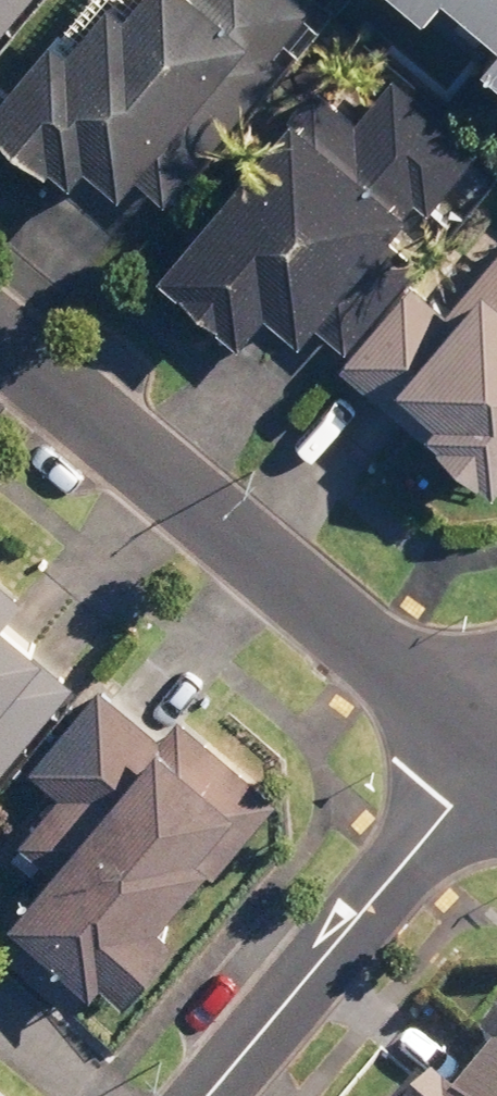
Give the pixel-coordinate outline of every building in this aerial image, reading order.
[(0,98),(0,109),(123,221),(314,12),(301,0),(90,0),(0,98)] [(18,0),(0,0),(0,23),(18,0)] [(496,74),(496,0),(409,0),(496,74)] [(353,49),(171,262),(301,373),(484,160),(353,49)] [(370,385),(494,479),(496,475),(496,219),(370,385)] [(73,629),(20,585),(25,580),(0,559),(0,717),(73,629)] [(297,784),(163,658),(138,685),(121,670),(44,752),(75,781),(34,824),(72,860),(47,887),(33,874),(0,909),(0,912),(87,994),(120,960),(128,967),(139,956),(154,970),(214,907),(197,890),(297,784)] [(399,1095),(496,1095),(496,1010),(484,999),(399,1095)]
